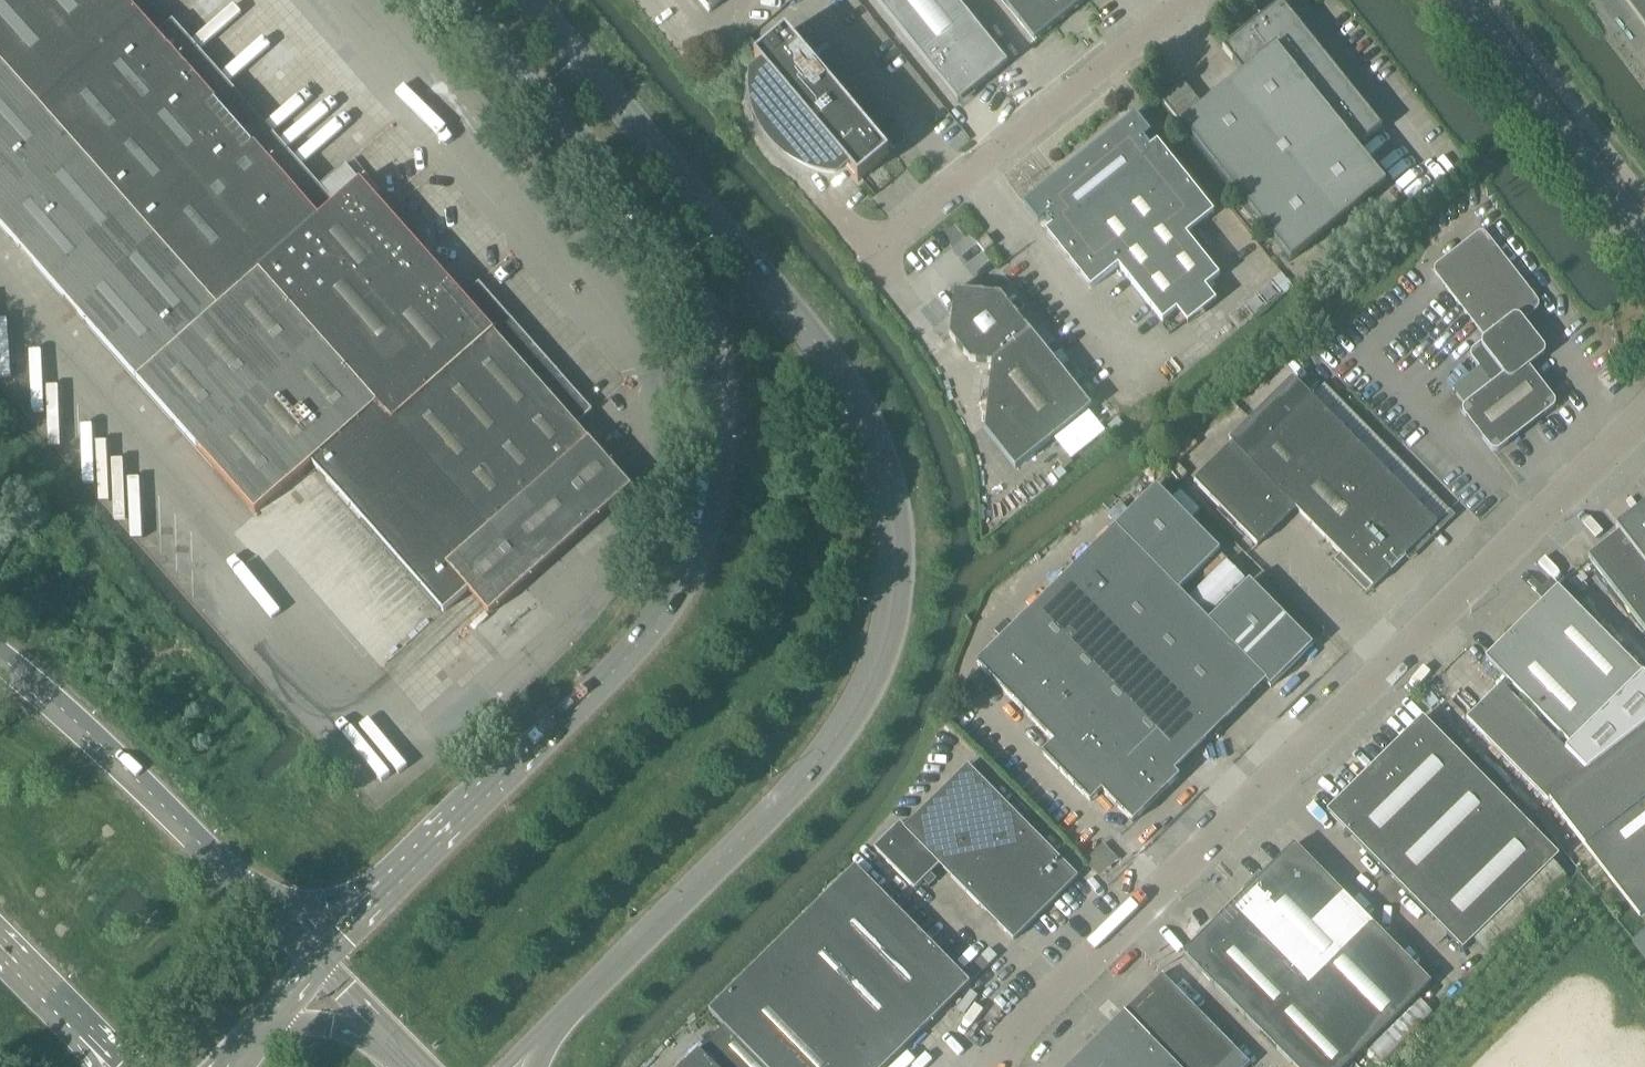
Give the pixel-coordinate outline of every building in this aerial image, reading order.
[(255,514),(312,465),(444,614),(468,593),(489,616),(631,490),(575,427),(592,412),(479,285),(463,299),(345,167),(317,191),(169,25),(156,37),(124,0),(0,0),(0,227),(255,514)] [(709,14),(725,0),(697,0),(709,14)] [(955,0),(875,0),(958,104),(1007,65),(955,0)] [(1007,8),(1017,0),(1000,0),(1007,8)] [(1007,8),(1034,43),(1088,0),(1017,0),(1007,8)] [(1644,23),(1644,0),(1628,0),(1644,23)] [(1281,3),(1262,18),(1222,50),(1243,76),(1203,108),(1183,82),(1160,100),(1291,263),(1386,186),(1356,150),(1382,129),(1296,22),(1281,3)] [(768,77),(759,85),(759,91),(759,96),(759,101),(760,107),(761,112),(762,117),(764,122),(766,127),(768,132),(771,137),(774,141),(777,145),(782,151),(786,154),(790,158),(794,161),(799,164),(804,166),(809,168),(814,170),(819,172),(824,173),(829,174),(834,174),(844,167),(858,183),(889,157),(815,70),(819,67),(808,54),(804,57),(785,35),(754,61),(768,77)] [(1162,323),(1176,312),(1187,325),(1216,303),(1205,289),(1219,277),(1186,236),(1214,214),(1157,143),(1150,149),(1143,140),(1150,134),(1135,115),(1105,139),(1023,205),(1038,224),(1045,219),(1052,227),(1045,233),(1091,290),(1118,268),(1162,323)] [(1543,348),(1523,322),(1536,311),(1537,310),(1538,309),(1539,307),(1539,306),(1538,304),(1538,302),(1486,236),(1485,235),(1484,234),(1482,233),(1481,233),(1479,233),(1478,234),(1477,235),(1436,267),(1435,268),(1434,269),(1434,271),(1434,272),(1434,274),(1435,275),(1435,276),(1484,341),(1473,349),(1472,350),(1471,352),(1470,353),(1470,355),(1470,356),(1470,358),(1471,360),(1492,385),(1465,406),(1464,407),(1463,409),(1462,410),(1462,412),(1462,414),(1463,415),(1464,416),(1489,450),(1490,451),(1492,452),(1493,453),(1495,453),(1496,453),(1498,452),(1499,451),(1552,410),(1553,409),(1554,408),(1555,406),(1555,405),(1555,403),(1554,402),(1554,400),(1529,369),(1542,359),(1543,357),(1544,356),(1545,355),(1545,353),(1545,351),(1544,350),(1543,348)] [(976,245),(984,254),(994,246),(986,237),(976,245)] [(952,314),(949,337),(970,363),(991,365),(984,432),(1015,470),(1092,409),(1001,296),(977,293),(955,291),(952,314)] [(1232,445),(1194,482),(1257,547),(1295,509),(1372,589),(1449,514),(1324,386),(1312,399),(1293,379),(1229,442),(1232,445)] [(1054,744),(1042,755),(1090,804),(1102,793),(1133,824),(1179,778),(1175,773),(1265,684),(1270,689),(1312,647),(1249,583),(1208,623),(1178,593),(1219,552),(1156,488),(976,665),(1054,744)] [(1557,589),(1644,678),(1644,507),(1615,531),(1619,535),(1588,559),(1557,589)] [(1506,639),(1485,660),(1570,747),(1565,752),(1501,686),(1466,720),(1548,803),(1549,802),(1640,918),(1644,914),(1644,678),(1557,589),(1509,636),(1507,634),(1504,636),(1506,639)] [(1326,813),(1452,941),(1463,952),(1473,942),(1490,960),(1569,882),(1552,865),(1559,858),(1422,719),(1326,813)] [(939,866),(1013,941),(1078,878),(967,766),(904,829),(900,824),(874,849),(914,890),(923,882),(926,885),(933,878),(930,875),(939,866)] [(1083,861),(1100,878),(1118,861),(1101,844),(1083,861)] [(1294,845),(1183,955),(1293,1066),(1347,1066),(1366,1048),(1383,1065),(1434,1015),(1417,998),(1431,984),(1294,845)] [(970,984),(855,868),(708,1012),(724,1028),(705,1047),(697,1038),(689,1046),(697,1055),(684,1066),(886,1066),(970,984)] [(1635,941),(1644,953),(1644,933),(1635,941)] [(981,958),(989,966),(997,958),(989,950),(981,958)] [(1250,1065),(1162,975),(1136,1001),(1136,1002),(1070,1066),(1248,1066),(1250,1065)]
